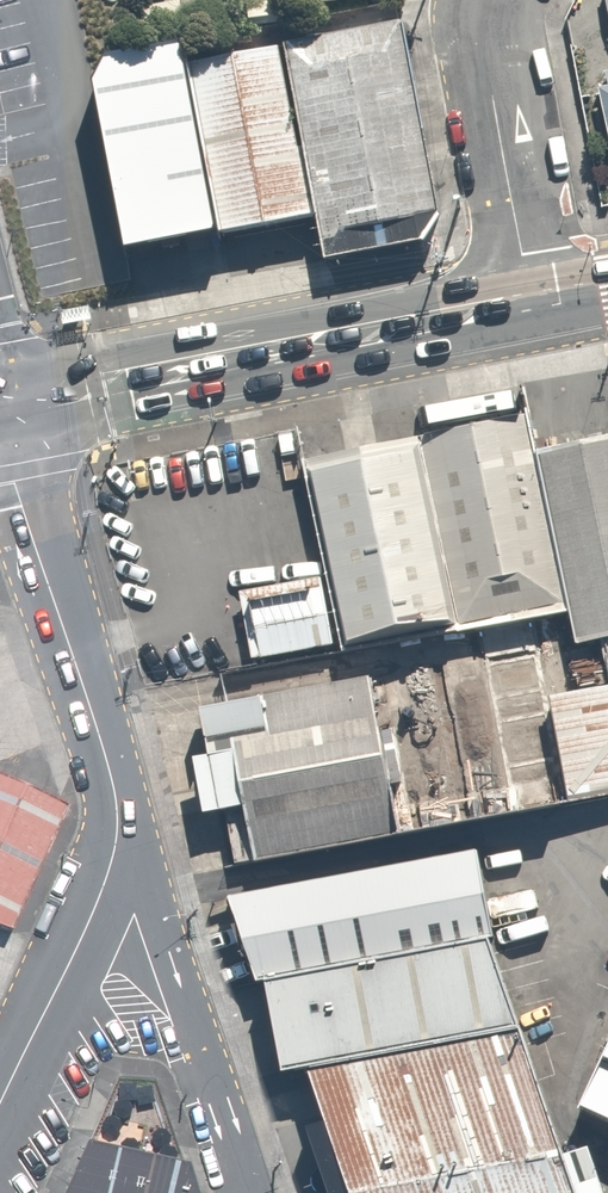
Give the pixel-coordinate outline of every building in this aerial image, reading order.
[(602,42),(607,41),(607,0),(594,0),(602,42)] [(405,26),(284,49),(324,257),(444,234),(405,26)] [(187,65),(218,229),(314,210),(283,47),(187,65)] [(215,232),(180,49),(87,67),(122,250),(215,232)] [(604,159),(606,172),(607,172),(607,75),(587,79),(604,159)] [(417,437),(457,630),(570,611),(534,452),(526,413),(417,437)] [(457,630),(417,437),(308,460),(347,647),(457,630)] [(570,611),(575,642),(600,637),(607,635),(607,437),(534,452),(570,611)] [(322,578),(240,592),(252,657),(333,643),(322,578)] [(607,677),(607,635),(600,637),(607,677)] [(253,859),(399,834),(390,783),(402,781),(393,728),(379,730),(370,677),(198,706),(207,754),(192,756),(201,812),(243,804),(253,859)] [(549,696),(570,801),(607,795),(607,682),(549,696)] [(0,775),(0,917),(29,925),(81,811),(0,775)] [(491,845),(256,889),(273,979),(281,978),(508,935),(491,845)] [(537,1028),(508,935),(281,978),(299,1072),(320,1068),(537,1028)] [(320,1068),(367,1192),(588,1192),(537,1028),(320,1068)] [(579,1103),(607,1117),(607,1041),(579,1103)] [(200,1171),(80,1153),(64,1192),(208,1192),(200,1171)]
